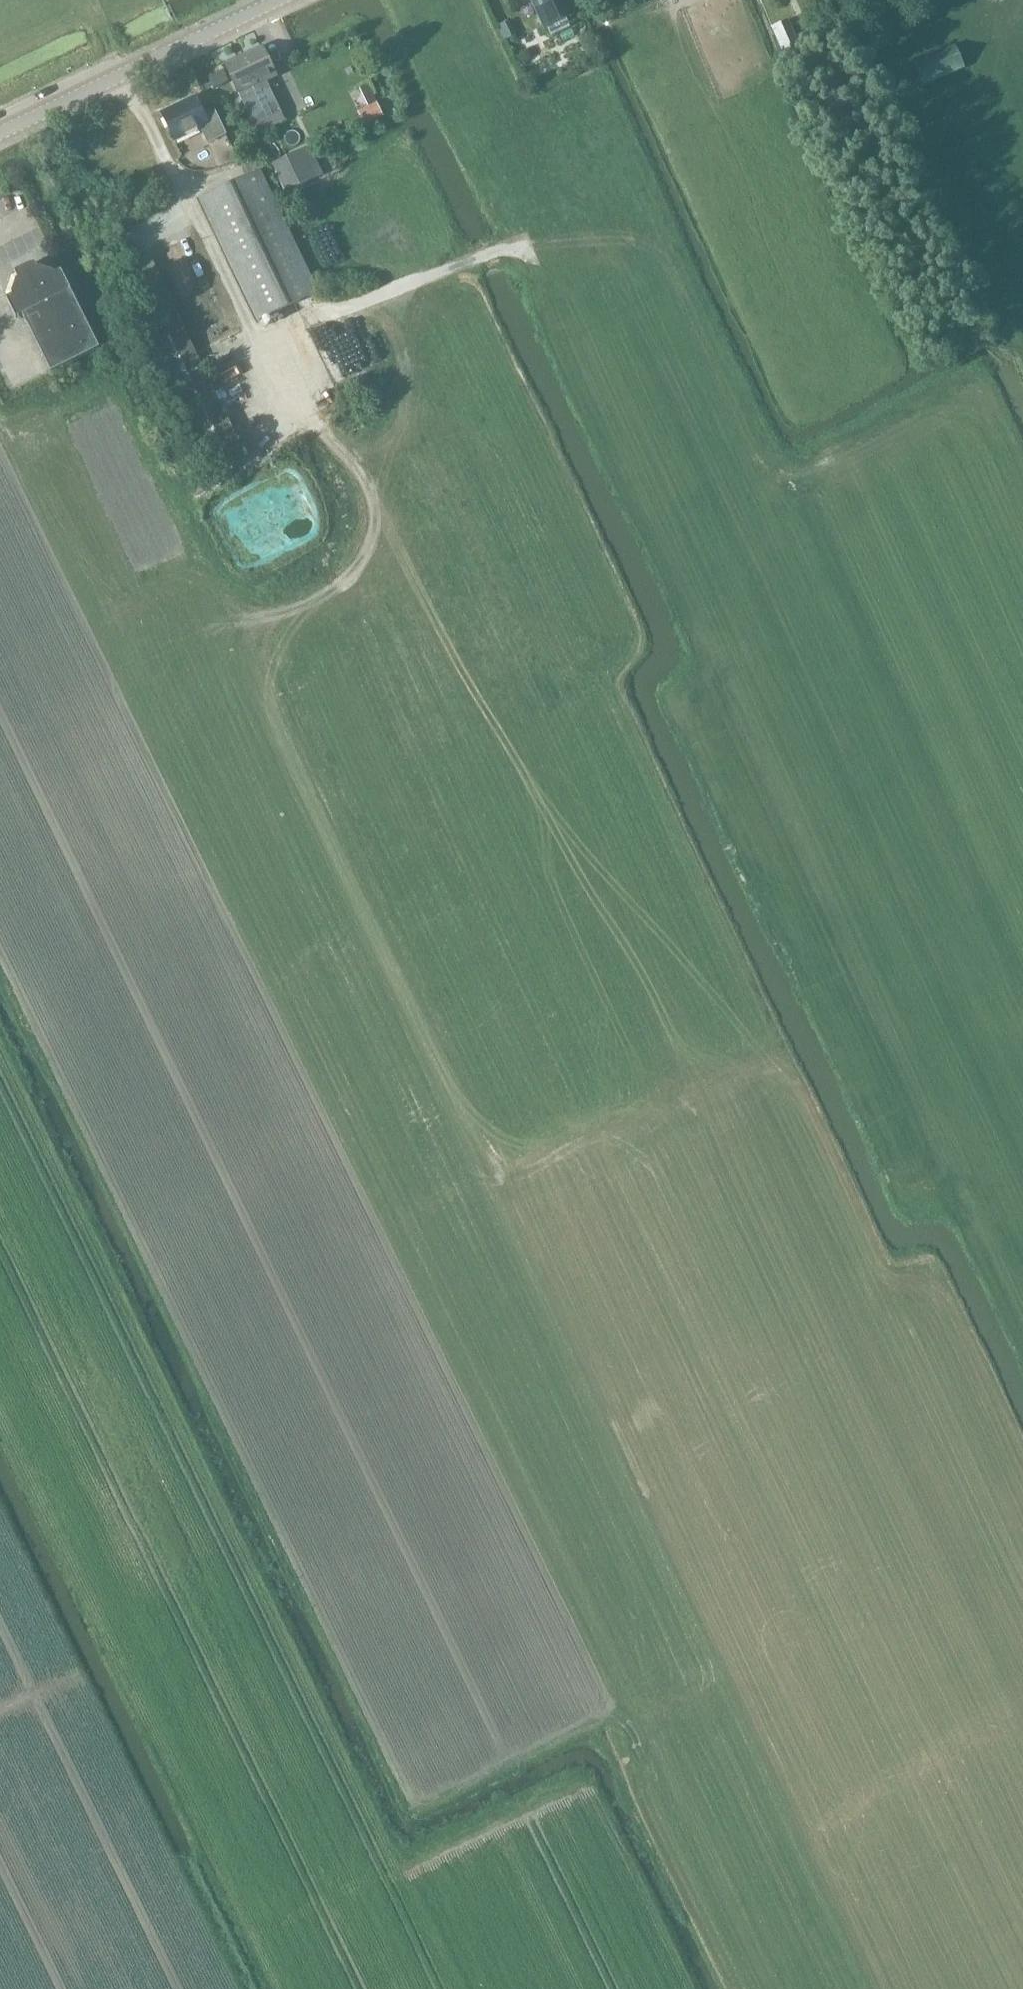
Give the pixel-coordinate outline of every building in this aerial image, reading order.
[(547,30),(578,16),(571,0),(533,0),(547,30)] [(913,64),(923,87),(966,68),(956,45),(913,64)] [(263,48),(226,65),(255,127),(256,126),(281,114),(282,114),(267,81),(277,76),(263,48)] [(210,80),(215,91),(230,83),(224,72),(210,80)] [(163,114),(176,141),(201,130),(208,145),(227,136),(216,112),(205,117),(197,99),(163,114)] [(378,100),(357,109),(363,125),(385,116),(378,100)] [(276,161),(290,190),(312,180),(298,151),(276,161)] [(318,293),(260,170),(202,197),(260,320),(318,293)] [(8,299),(17,319),(24,316),(52,374),(101,350),(63,272),(56,275),(55,273),(42,269),(40,270),(37,263),(16,273),(20,280),(18,281),(13,294),(14,296),(8,299)] [(324,419),(335,413),(328,400),(317,406),(324,419)]
